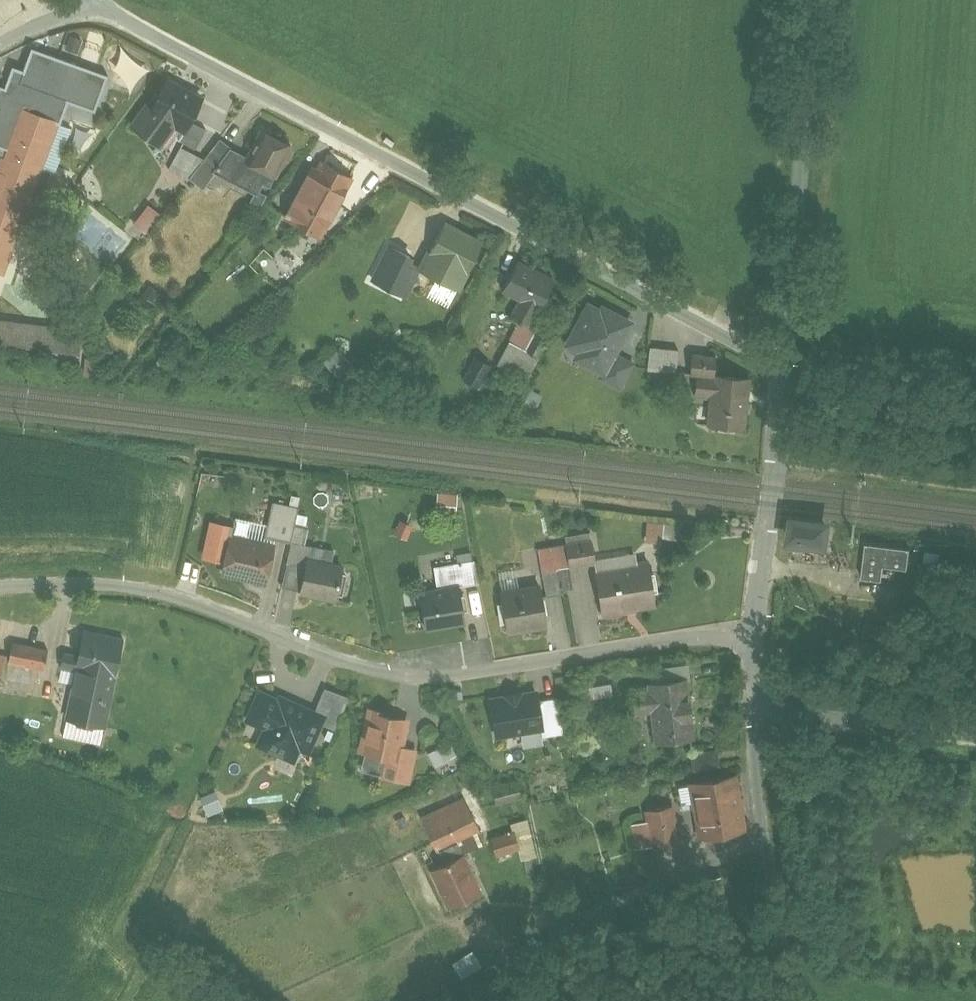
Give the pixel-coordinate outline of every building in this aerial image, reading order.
[(2,83),(0,87),(0,147),(7,150),(24,105),(67,121),(75,99),(99,108),(112,72),(58,52),(34,44),(26,65),(15,61),(8,83),(2,83)] [(148,102),(133,125),(165,145),(180,122),(193,128),(208,97),(171,79),(158,108),(148,102)] [(67,121),(24,105),(7,150),(0,169),(0,273),(10,276),(18,252),(41,189),(51,162),(67,121)] [(297,146),(264,129),(246,162),(279,179),(297,146)] [(207,160),(183,148),(170,172),(189,182),(192,179),(205,161),(207,160)] [(317,171),(312,169),(287,217),(298,223),(295,228),(309,235),(311,230),(324,237),(357,177),(324,159),(317,171)] [(219,172),(205,161),(192,179),(205,189),(219,172)] [(58,164),(51,162),(41,189),(48,192),(50,185),(58,164)] [(229,187),(232,181),(218,174),(210,188),(227,197),(232,189),(229,187)] [(257,195),(232,181),(229,187),(232,189),(254,201),(257,195)] [(148,232),(162,211),(151,203),(137,224),(148,232)] [(486,240),(449,221),(424,270),(439,278),(461,289),(486,240)] [(371,282),(405,298),(423,260),(389,245),(371,282)] [(291,278),(306,262),(291,247),(276,263),(291,278)] [(291,278),(276,263),(268,254),(256,266),(279,289),(291,278)] [(558,280),(522,261),(506,291),(522,299),(514,313),(535,324),(558,280)] [(461,289),(439,278),(430,296),(452,307),(461,289)] [(273,291),(267,284),(261,290),(267,296),(273,291)] [(605,302),(602,307),(590,300),(564,345),(577,352),(574,357),(602,373),(600,377),(622,390),(637,363),(619,353),(638,321),(605,302)] [(50,352),(82,356),(85,328),(58,324),(0,318),(0,346),(50,352)] [(511,342),(527,350),(538,330),(523,321),(511,342)] [(504,348),(514,329),(507,325),(497,344),(504,348)] [(538,330),(527,350),(536,355),(549,331),(540,327),(538,330)] [(527,350),(511,342),(500,363),(530,379),(533,374),(542,358),(536,355),(527,350)] [(678,372),(681,350),(651,347),(649,368),(678,372)] [(341,348),(324,363),(329,369),(340,381),(357,366),(353,362),(341,348)] [(699,375),(718,377),(720,356),(693,353),(691,374),(699,375)] [(501,372),(471,356),(457,382),(487,398),(501,372)] [(165,374),(154,367),(147,377),(158,385),(165,374)] [(748,427),(752,380),(718,377),(699,375),(697,393),(713,394),(711,424),(748,427)] [(297,483),(295,493),(307,496),(309,486),(297,483)] [(273,524),(284,527),(297,530),(300,531),(305,512),(309,497),(307,496),(295,493),(282,490),(276,513),(273,524)] [(462,511),(462,492),(441,492),(441,511),(462,511)] [(238,521),(282,532),(284,527),(273,524),(276,513),(242,505),(238,521)] [(746,507),(738,506),(736,513),(745,514),(746,507)] [(672,512),(653,509),(650,531),(669,534),(670,525),(672,512)] [(318,516),(305,512),(300,531),(297,530),(295,538),(316,543),(339,549),(342,539),(313,532),(318,516)] [(672,512),(670,525),(686,528),(688,514),(672,512)] [(828,523),(783,518),(780,549),(825,553),(828,523)] [(574,534),(577,556),(602,553),(601,546),(597,519),(572,522),(574,534)] [(238,521),(228,561),(272,572),(282,532),(238,521)] [(543,538),(546,560),(564,558),(577,556),(574,534),(543,538)] [(450,576),(467,573),(484,570),(481,550),(469,552),(466,535),(443,538),(450,576)] [(602,553),(602,555),(598,556),(605,605),(663,597),(656,548),(644,549),(643,541),(601,546),(602,553)] [(339,549),(316,543),(307,581),(345,590),(354,553),(339,549)] [(907,550),(863,545),(859,580),(879,582),(881,568),(905,571),(907,550)] [(936,554),(923,553),(920,574),(934,575),(936,554)] [(514,610),(515,622),(554,617),(548,579),(548,572),(527,575),(524,558),(507,560),(511,590),(506,591),(509,611),(514,610)] [(548,572),(548,579),(566,576),(564,558),(546,560),(548,572)] [(425,580),(432,619),(473,612),(467,573),(450,576),(425,580)] [(117,678),(124,640),(82,632),(78,653),(62,650),(58,669),(75,672),(66,719),(106,726),(114,678),(117,678)] [(49,650),(13,642),(9,663),(45,671),(49,650)] [(700,727),(694,667),(653,671),(653,674),(635,676),(637,699),(655,697),(658,718),(659,731),(700,727)] [(329,676),(322,693),(318,701),(335,708),(332,714),(343,719),(358,685),(329,676)] [(285,686),(265,678),(251,710),(271,718),(264,735),(301,751),(308,734),(321,740),(332,714),(335,708),(318,701),(322,693),(288,678),(285,686)] [(488,698),(494,739),(538,732),(534,704),(532,691),(488,698)] [(387,697),(376,695),(367,741),(373,742),(393,746),(408,749),(409,743),(417,708),(386,701),(387,697)] [(555,701),(534,704),(538,732),(539,738),(560,735),(555,701)] [(449,733),(434,741),(441,754),(456,747),(449,733)] [(724,737),(696,740),(698,759),(726,756),(724,737)] [(390,764),(393,746),(373,742),(370,760),(390,764)] [(408,749),(393,746),(390,764),(389,766),(417,772),(423,746),(409,743),(408,749)] [(734,765),(695,771),(704,828),(743,822),(734,765)] [(470,784),(427,804),(443,838),(445,837),(464,828),(486,818),(470,784)] [(212,814),(227,809),(220,790),(205,796),(212,814)] [(685,832),(681,795),(650,799),(651,809),(638,811),(641,836),(655,834),(655,836),(685,832)] [(522,819),(497,826),(502,845),(527,839),(522,819)] [(471,842),(464,828),(445,837),(452,851),(467,844),(471,842)] [(486,883),(467,844),(452,851),(437,859),(456,898),(486,883)]
